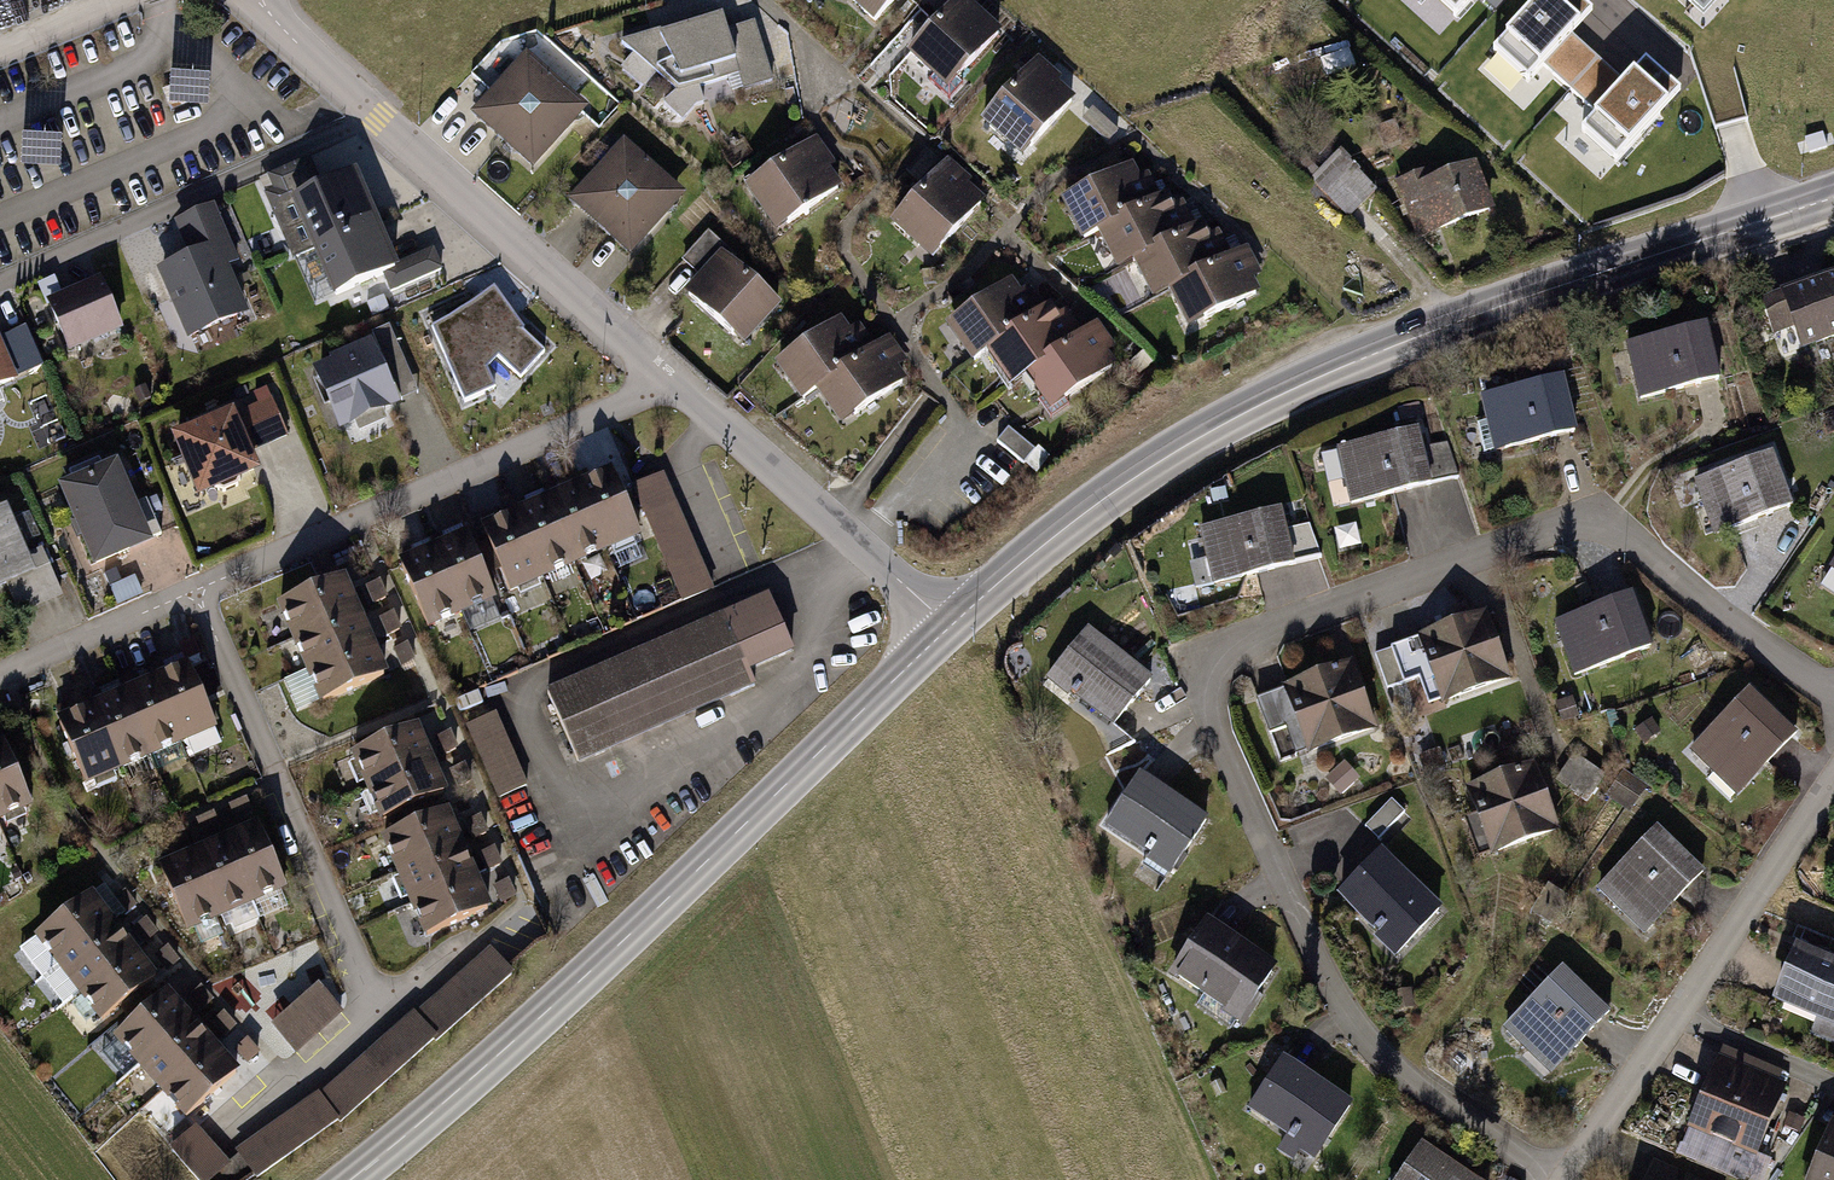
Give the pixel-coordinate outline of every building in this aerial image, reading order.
[(882,31),(908,0),(846,0),(882,31)] [(1704,8),(1711,0),(1695,0),(1704,8)] [(1009,41),(968,1),(913,57),(955,97),(1009,41)] [(675,115),(777,88),(759,22),(728,30),(725,17),(622,44),(634,87),(675,76),(680,98),(671,100),(675,115)] [(591,115),(529,62),(477,123),(538,176),(591,115)] [(1086,106),(1043,68),(990,127),(1033,165),(1086,106)] [(821,144),(750,192),(781,237),(852,190),(821,144)] [(689,199),(628,145),(574,206),(635,259),(689,199)] [(1479,158),(1401,186),(1422,246),(1501,217),(1479,158)] [(1347,160),(1317,190),(1350,223),(1380,193),(1347,160)] [(994,203),(950,164),(894,226),(939,265),(994,203)] [(1144,168),(1069,205),(1088,244),(1108,235),(1127,275),(1143,267),(1161,304),(1180,295),(1198,332),(1269,298),(1247,253),(1233,260),(1216,225),(1201,232),(1181,192),(1161,202),(1144,168)] [(364,180),(297,209),(343,314),(441,271),(430,246),(399,260),(364,180)] [(193,263),(165,274),(193,345),(253,321),(233,273),(243,269),(219,211),(178,228),(193,263)] [(786,312),(721,254),(686,293),(751,351),(786,312)] [(1768,303),(1778,335),(1800,328),(1808,352),(1833,344),(1833,281),(1768,303)] [(525,322),(495,282),(418,314),(460,413),(490,401),(501,410),(555,347),(525,322)] [(1025,282),(953,330),(981,371),(997,360),(1017,391),(1036,379),(1058,413),(1129,365),(1102,324),(1083,337),(1062,305),(1047,315),(1025,282)] [(106,284),(55,305),(75,355),(126,335),(106,284)] [(870,359),(845,321),(779,365),(810,412),(826,401),(845,430),(918,382),(892,344),(870,359)] [(1715,326),(1632,347),(1645,400),(1728,379),(1715,326)] [(0,334),(0,398),(24,387),(0,334)] [(395,335),(319,368),(348,434),(424,400),(395,335)] [(1575,379),(1491,397),(1503,454),(1587,436),(1575,379)] [(275,401),(178,443),(205,504),(268,477),(258,455),(292,440),(275,401)] [(1424,429),(1344,449),(1360,508),(1439,488),(1424,429)] [(1015,432),(1002,446),(1029,471),(1042,456),(1015,432)] [(1781,456),(1700,483),(1718,539),(1800,511),(1781,456)] [(122,461),(63,487),(101,574),(160,548),(122,461)] [(617,473),(488,529),(517,597),(647,542),(617,473)] [(636,487),(675,609),(712,597),(672,475),(636,487)] [(1287,509),(1206,530),(1222,590),(1302,570),(1287,509)] [(0,520),(0,600),(12,595),(45,581),(35,558),(16,513),(0,520)] [(474,536),(405,566),(436,634),(505,604),(474,536)] [(48,554),(35,558),(45,581),(12,595),(24,622),(68,602),(48,554)] [(1191,570),(1200,596),(1213,591),(1204,566),(1191,570)] [(352,582),(284,611),(326,711),(395,682),(352,582)] [(1639,598),(1560,624),(1579,679),(1658,653),(1639,598)] [(1519,680),(1493,614),(1423,641),(1448,707),(1519,680)] [(726,617),(553,696),(585,767),(759,688),(726,617)] [(1161,679),(1091,628),(1052,682),(1122,733),(1161,679)] [(1358,665),(1287,689),(1311,759),(1382,735),(1358,665)] [(195,668),(63,723),(91,792),(224,737),(195,668)] [(1757,692),(1695,753),(1743,801),(1805,740),(1757,692)] [(1575,700),(1558,707),(1567,726),(1583,720),(1575,700)] [(498,801),(529,789),(500,714),(469,726),(498,801)] [(1654,723),(1638,732),(1647,748),(1663,738),(1654,723)] [(424,729),(357,757),(387,828),(454,800),(424,729)] [(0,749),(0,832),(39,815),(9,745),(0,749)] [(1580,753),(1558,784),(1589,806),(1611,775),(1580,753)] [(1543,766),(1474,790),(1499,860),(1567,836),(1543,766)] [(1627,775),(1611,799),(1634,815),(1650,791),(1627,775)] [(1216,824),(1144,776),(1108,831),(1180,878),(1216,824)] [(458,818),(390,845),(430,945),(497,919),(458,818)] [(265,829),(166,870),(195,942),(294,901),(265,829)] [(1664,829),(1602,890),(1652,939),(1713,879),(1664,829)] [(1448,912),(1383,853),(1340,901),(1405,959),(1448,912)] [(168,984),(99,893),(37,939),(106,1031),(168,984)] [(1285,972),(1212,923),(1175,979),(1248,1027),(1285,972)] [(1802,949),(1780,1005),(1822,1021),(1815,1038),(1833,1046),(1833,961),(1802,949)] [(492,951),(324,1097),(240,1155),(259,1179),(275,1179),(353,1126),(522,980),(492,951)] [(1619,1017),(1570,968),(1508,1030),(1558,1079),(1619,1017)] [(346,1016),(323,990),(276,1030),(301,1056),(346,1016)] [(254,1077),(176,994),(122,1045),(200,1128),(254,1077)] [(1797,1086),(1720,1057),(1692,1131),(1768,1161),(1797,1086)] [(1360,1107),(1289,1058),(1254,1109),(1293,1136),(1282,1152),(1314,1174),(1360,1107)] [(1817,1179),(1833,1179),(1833,1140),(1817,1179)] [(1427,1143),(1403,1179),(1485,1179),(1427,1143)] [(1658,1164),(1651,1179),(1698,1179),(1658,1164)]
